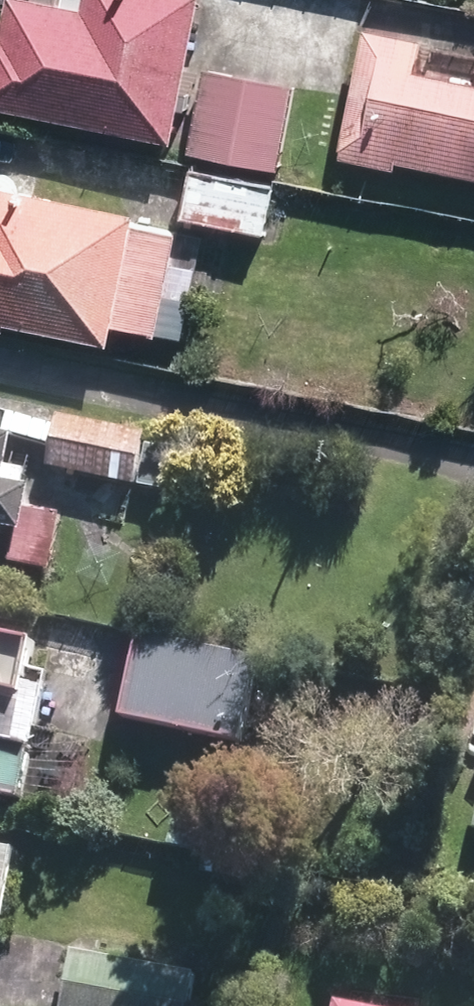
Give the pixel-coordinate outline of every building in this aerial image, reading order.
[(15,0),(0,0),(0,113),(172,147),(202,0),(64,0),(62,9),(15,0)] [(365,33),(339,161),(397,173),(398,167),(473,182),(473,87),(413,75),(419,43),(365,33)] [(295,91),(206,74),(189,156),(278,174),(295,91)] [(136,218),(0,190),(0,334),(5,334),(6,328),(110,349),(114,329),(158,338),(179,233),(135,224),(136,218)] [(146,436),(59,419),(48,472),(135,490),(146,436)] [(0,438),(0,534),(24,538),(33,493),(22,491),(25,475),(7,471),(13,441),(0,438)] [(21,807),(47,676),(28,672),(34,643),(0,636),(0,803),(21,807)] [(256,665),(138,641),(121,724),(239,748),(256,665)] [(1,923),(15,853),(0,850),(0,923),(1,923)] [(73,955),(63,1005),(191,1005),(196,980),(73,955)]
